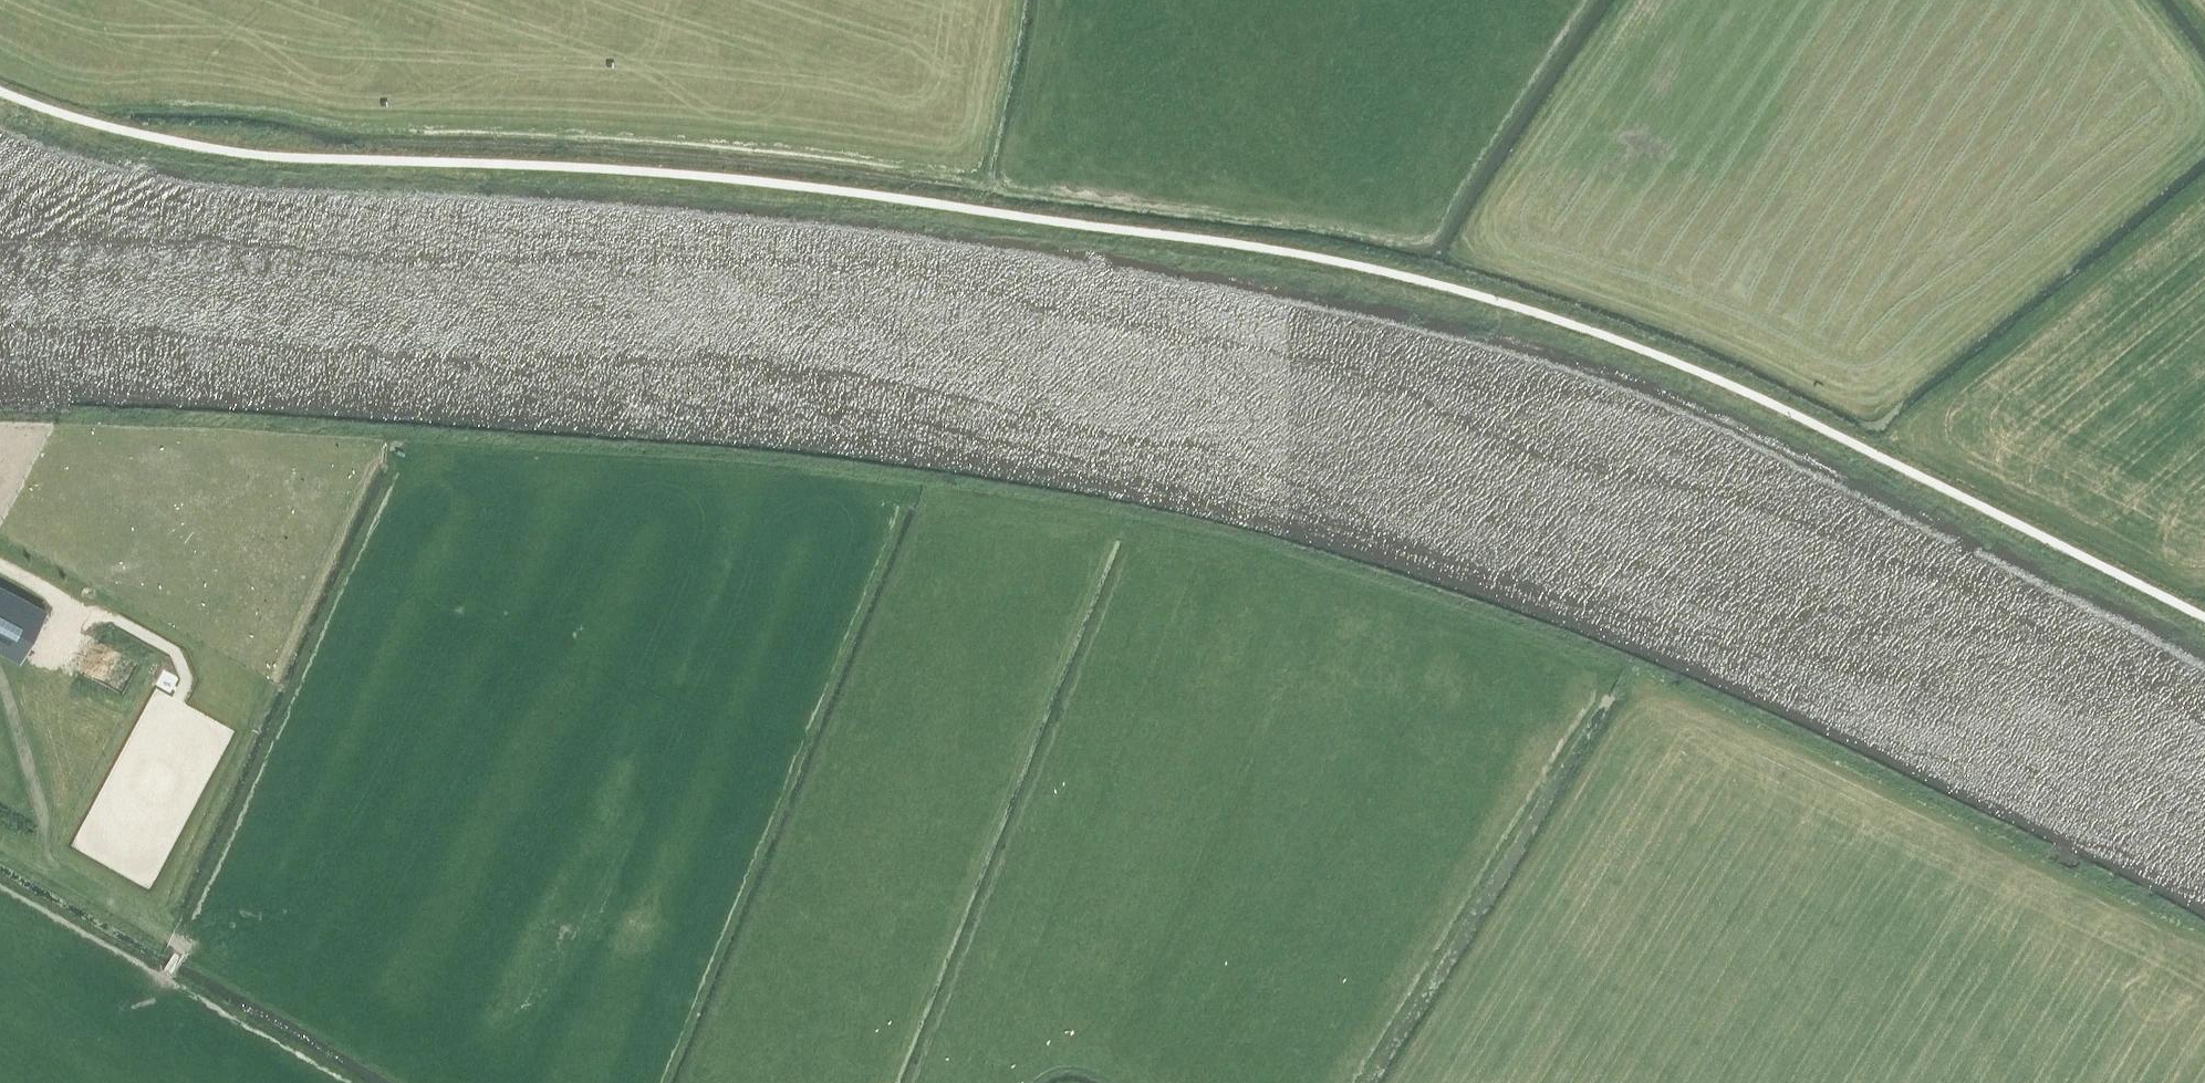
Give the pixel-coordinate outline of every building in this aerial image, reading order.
[(7,652),(21,659),(47,612),(33,604),(0,587),(0,648),(7,652)]
